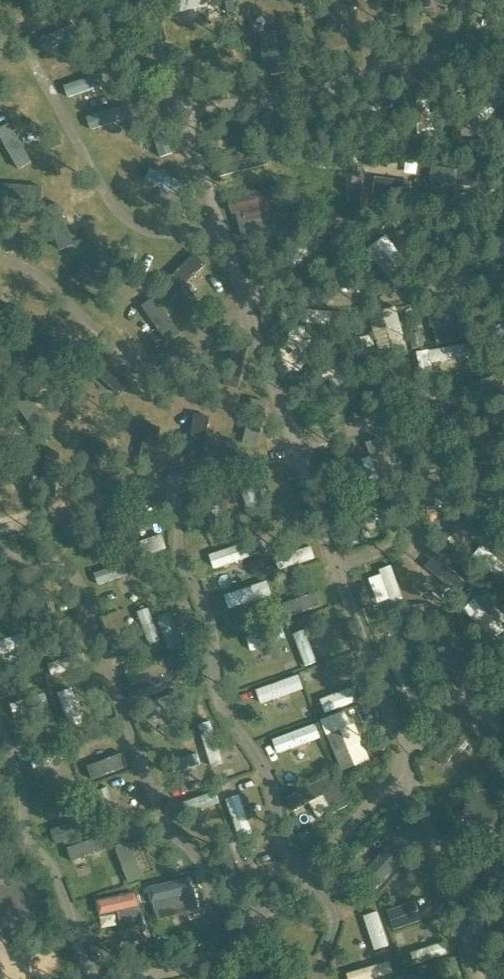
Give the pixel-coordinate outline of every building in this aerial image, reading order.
[(224,0),(228,20),(236,18),(233,0),(226,0),(224,0)] [(286,30),(259,36),(265,64),(269,63),(272,75),(287,72),(286,68),(294,66),(286,30)] [(239,38),(228,41),(231,50),(242,46),(239,38)] [(461,127),(452,128),(452,152),(479,152),(479,141),(461,141),(461,127)] [(492,147),(503,158),(503,133),(492,147)] [(329,143),(326,157),(337,159),(340,145),(329,143)] [(262,146),(254,148),(259,167),(267,165),(262,146)] [(467,158),(465,170),(483,173),(485,161),(467,158)] [(412,182),(375,176),(370,209),(407,215),(412,182)] [(368,190),(357,190),(356,205),(367,205),(368,190)] [(333,326),(345,327),(346,314),(334,313),(333,326)] [(420,332),(407,336),(411,350),(424,346),(420,332)] [(479,366),(477,371),(480,380),(492,376),(488,363),(479,366)] [(388,496),(376,500),(379,510),(391,505),(388,496)] [(261,558),(248,562),(253,576),(266,572),(261,558)] [(186,669),(174,673),(178,684),(190,679),(186,669)] [(313,833),(298,834),(300,851),(314,849),(313,833)] [(240,840),(230,844),(234,852),(243,848),(240,840)]
